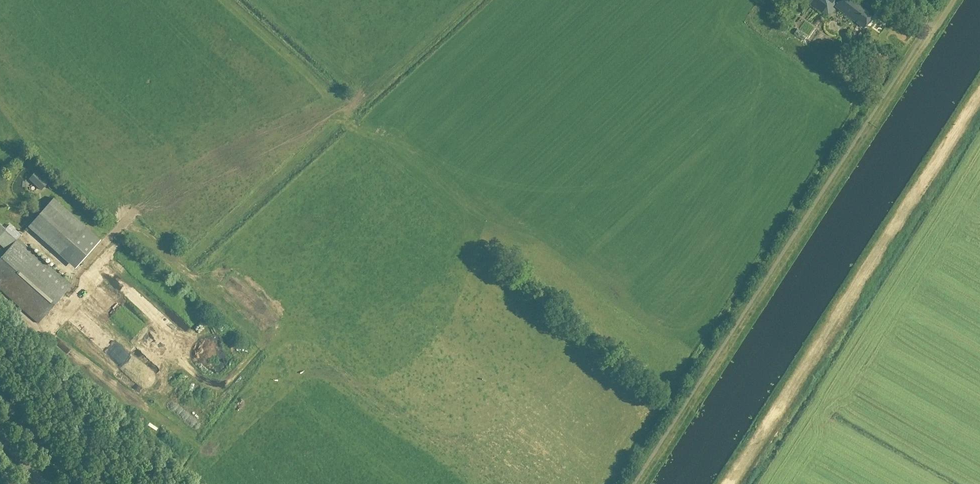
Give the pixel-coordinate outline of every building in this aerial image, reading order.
[(829,19),(835,10),(832,8),(827,4),(831,0),(804,0),(829,19)] [(875,13),(870,10),(876,2),(874,0),(870,0),(865,6),(856,0),(840,0),(835,7),(842,13),(843,12),(855,21),(855,22),(856,23),(853,27),(859,31),(862,28),(863,28),(875,13)] [(37,187),(41,191),(48,183),(40,176),(35,182),(38,186),(37,187)] [(100,242),(85,228),(53,200),(33,223),(80,265),(100,242)] [(71,287),(18,239),(21,236),(9,225),(5,230),(0,226),(0,245),(7,252),(0,259),(0,290),(38,324),(71,287)] [(107,269),(98,274),(102,279),(110,274),(107,269)]
